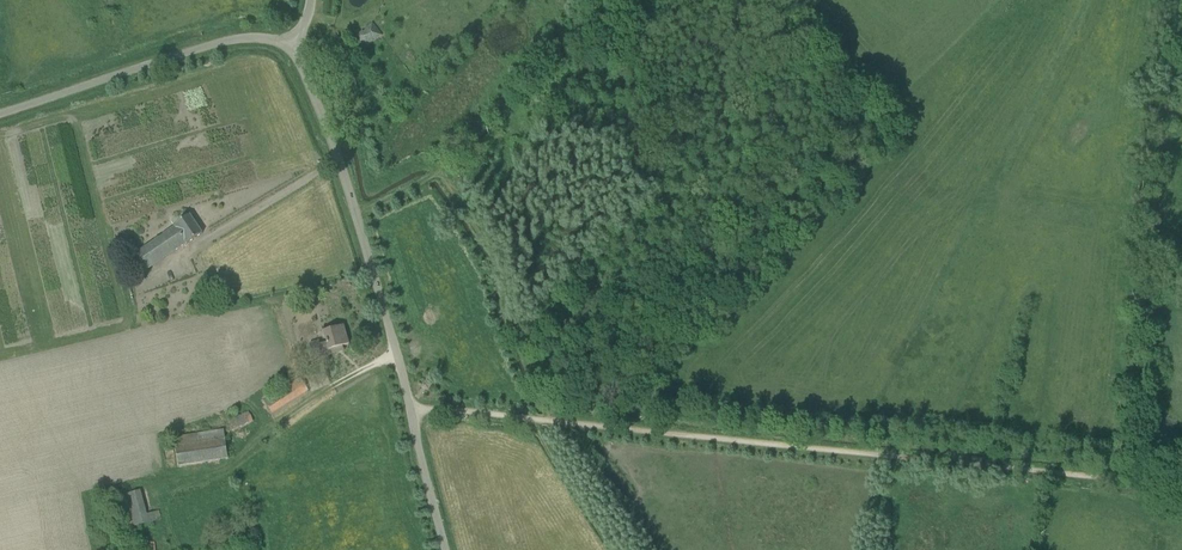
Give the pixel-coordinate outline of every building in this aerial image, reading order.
[(187,244),(203,234),(190,215),(174,226),(175,227),(135,254),(146,271),(186,244),(187,244)] [(314,360),(339,352),(338,348),(349,345),(344,326),(323,332),(327,344),(320,346),(319,342),(309,344),(314,360)] [(265,402),(271,413),(306,391),(299,380),(265,402)] [(178,468),(228,462),(225,436),(175,442),(178,468)] [(159,511),(147,513),(142,490),(126,493),(133,526),(161,521),(159,511)]
